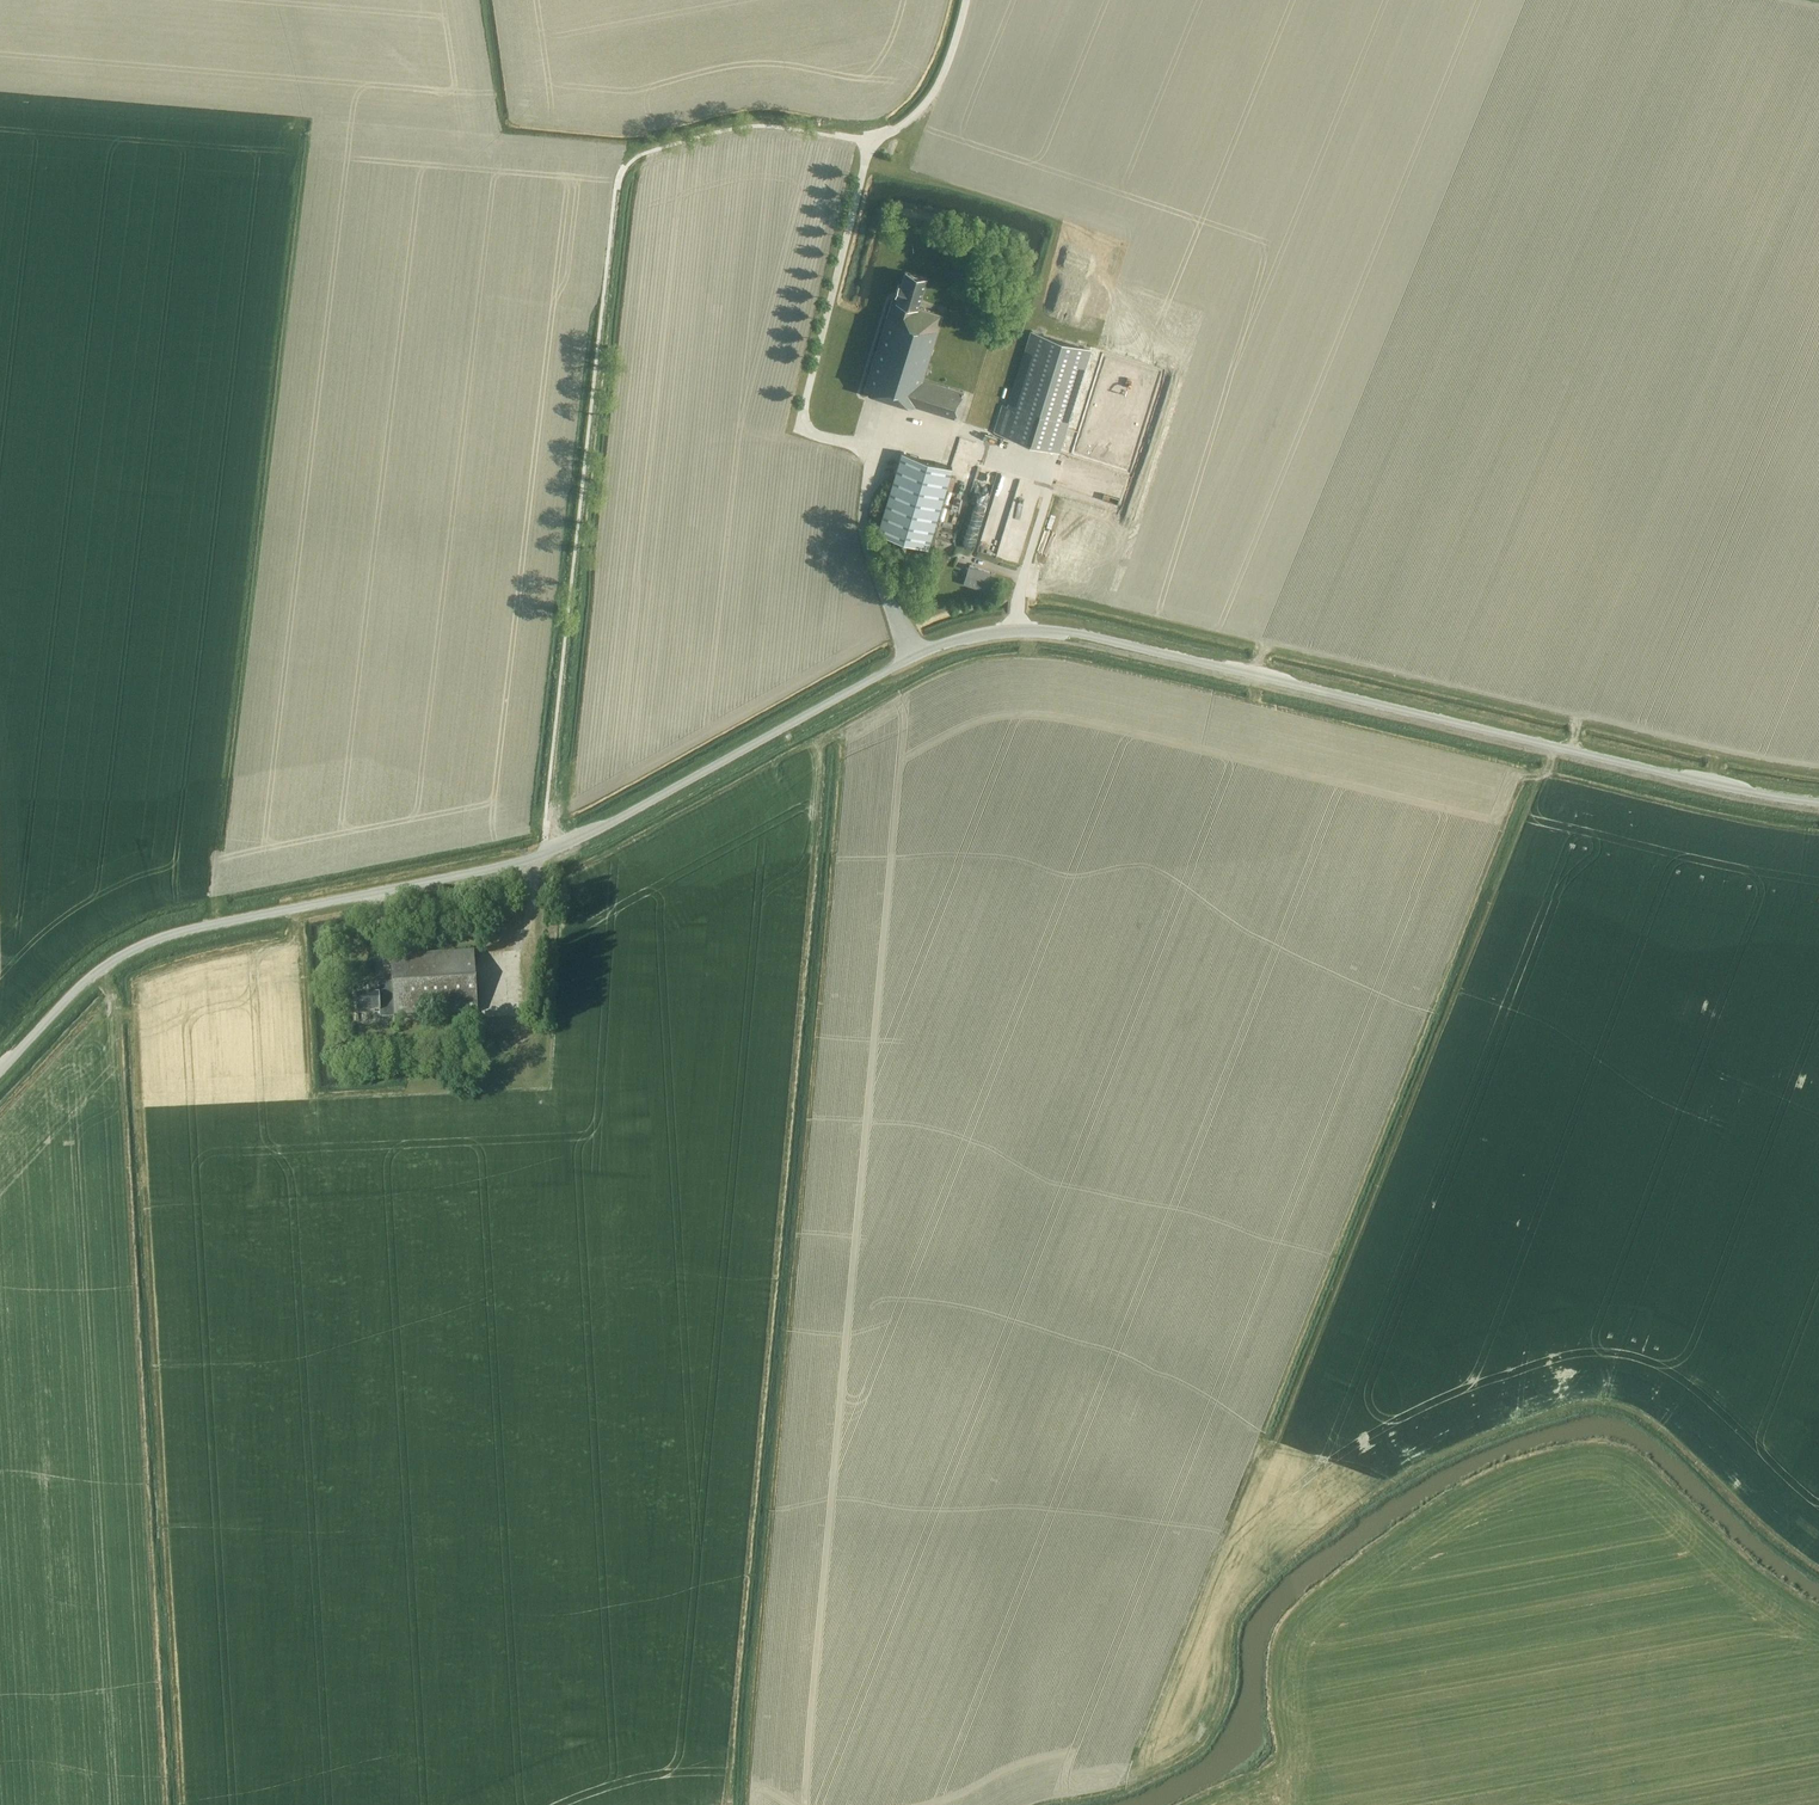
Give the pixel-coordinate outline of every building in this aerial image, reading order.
[(916,405),(956,417),(964,392),(923,379),(943,314),(918,306),(927,278),(906,271),(902,283),(899,282),(896,293),(899,294),(897,300),(893,298),(864,391),(914,406),(916,405)] [(1092,348),(1030,329),(1007,405),(1002,403),(993,431),(1059,452),(1092,348)] [(1126,472),(1158,369),(1099,350),(1072,435),(1065,433),(1061,447),(1068,449),(1066,453),(1126,472)] [(952,466),(902,450),(877,530),(928,546),(952,466)] [(969,566),(963,585),(988,593),(994,575),(969,566)] [(394,984),(390,984),(379,985),(380,997),(357,999),(358,1015),(381,1013),(381,1018),(479,1012),(475,951),(392,957),(394,984)]
